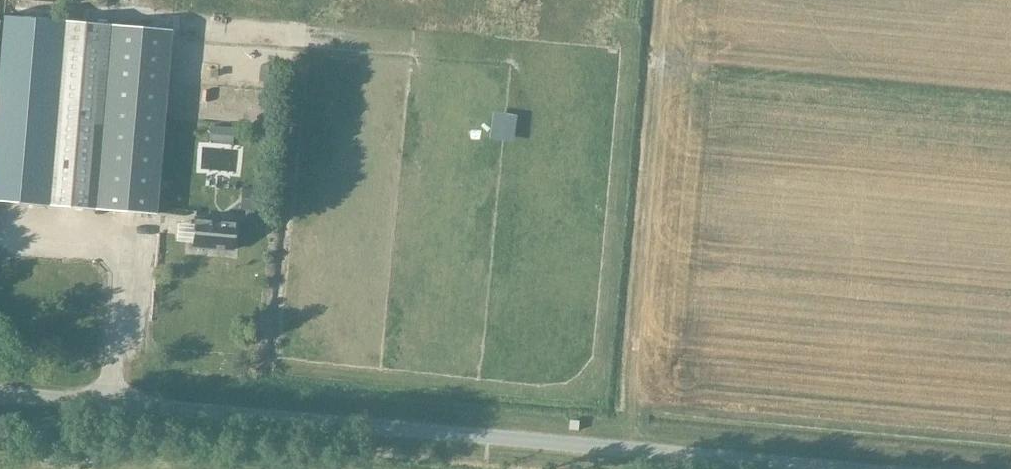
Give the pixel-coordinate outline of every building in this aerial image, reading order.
[(89,23),(90,12),(63,9),(62,21),(6,16),(0,83),(0,200),(157,214),(173,31),(89,23)] [(223,169),(225,155),(191,151),(189,164),(223,169)] [(249,189),(247,209),(263,210),(265,191),(249,189)] [(192,248),(232,251),(235,219),(194,215),(192,248)]
